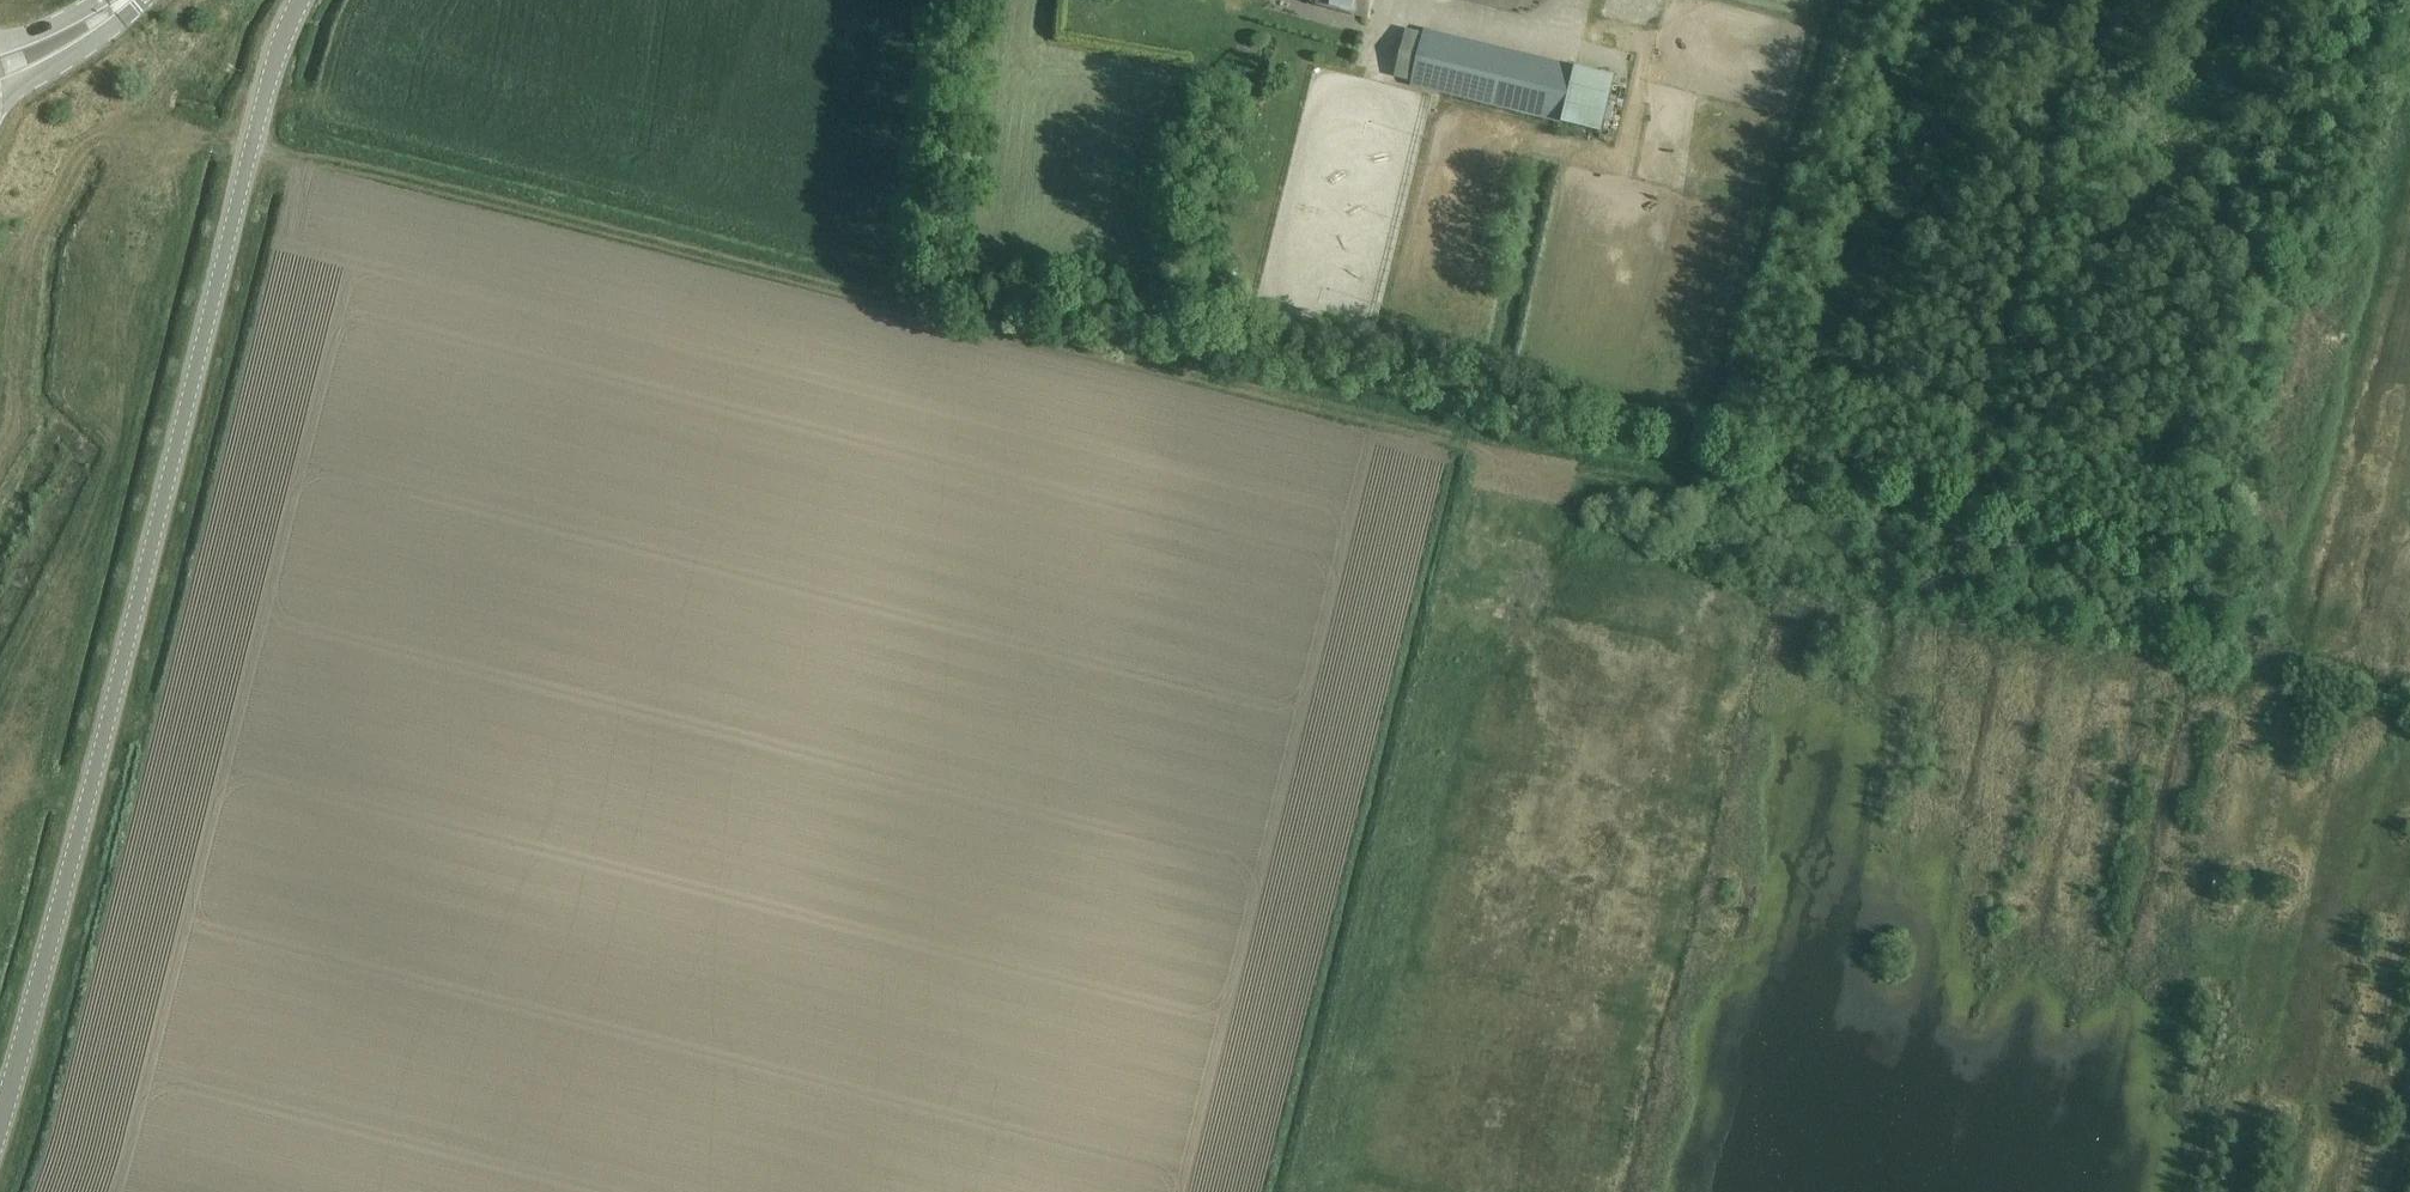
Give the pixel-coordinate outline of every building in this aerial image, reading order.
[(1169,13),(1189,7),(1187,0),(1165,0),(1169,13)] [(1312,4),(1317,5),(1366,17),(1370,0),(1313,0),(1312,4)] [(1574,74),(1406,33),(1395,75),(1563,117),(1574,74)] [(1600,53),(1585,103),(1625,115),(1639,65),(1600,53)]
